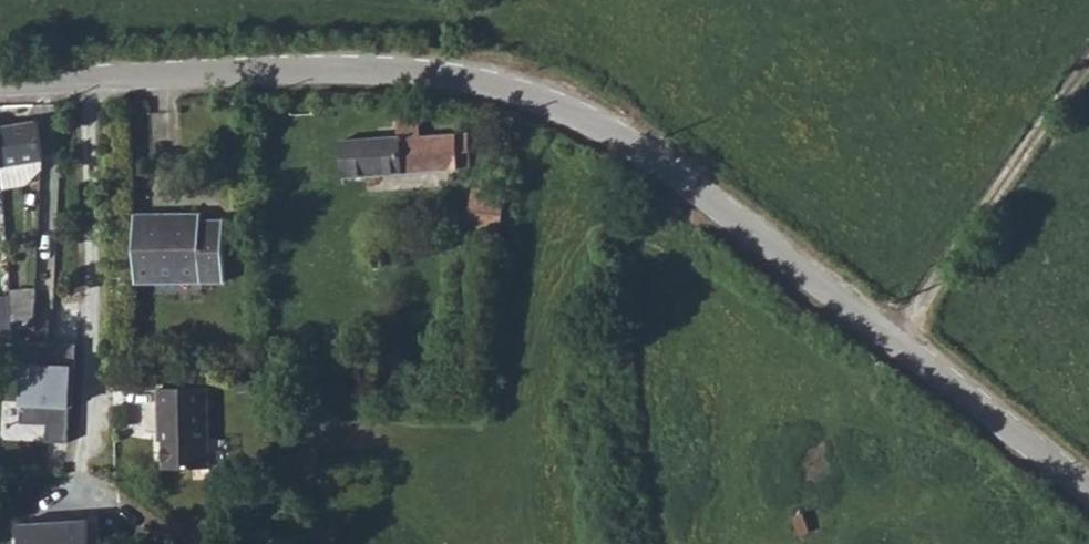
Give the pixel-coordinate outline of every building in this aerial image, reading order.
[(340,140),(342,179),(457,171),(457,153),(470,152),(469,135),(437,137),(437,129),(427,130),(427,137),(421,138),(420,121),(398,123),(398,136),(340,140)] [(0,129),(0,155),(2,167),(42,161),(37,124),(0,129)] [(3,191),(25,188),(41,172),(42,161),(2,167),(3,191)] [(501,233),(506,191),(475,188),(470,230),(501,233)] [(135,216),(136,282),(225,281),(224,222),(200,222),(199,216),(135,216)] [(9,297),(10,322),(25,322),(30,317),(32,308),(33,289),(8,289),(9,297)] [(0,298),(0,341),(11,342),(10,322),(9,297),(0,298)] [(10,435),(45,438),(49,360),(14,358),(10,435)] [(161,407),(164,465),(207,465),(207,386),(157,385),(157,407),(161,407)] [(21,543),(89,543),(88,521),(19,525),(21,543)]
